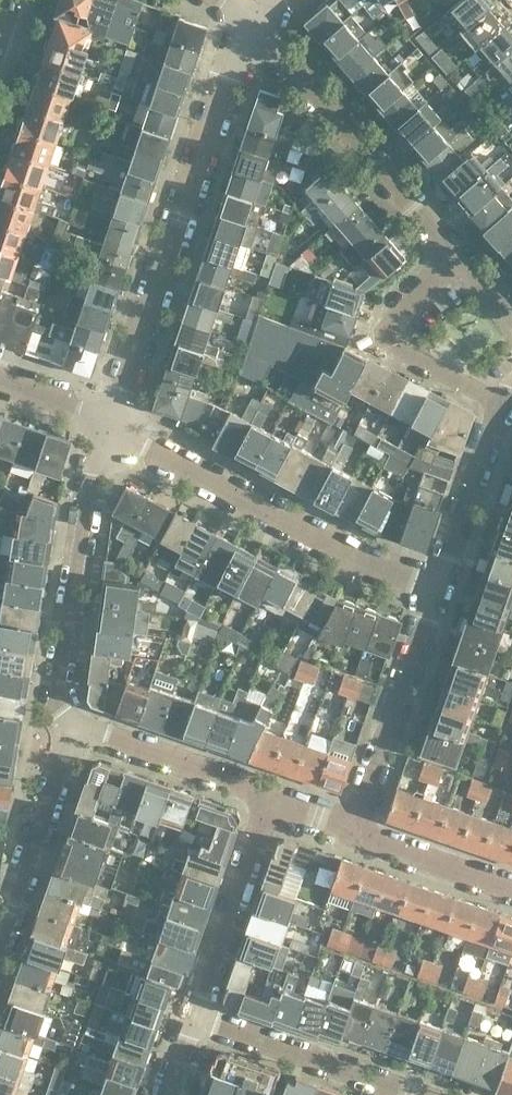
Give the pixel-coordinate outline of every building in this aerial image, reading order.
[(56,16),(57,15),(77,22),(78,21),(88,25),(87,20),(86,15),(92,0),(60,0),(55,15),(56,16)] [(86,15),(88,25),(89,26),(92,29),(89,36),(93,39),(104,36),(104,33),(105,32),(115,0),(92,0),(86,15)] [(104,33),(106,34),(120,39),(128,42),(142,2),(134,0),(115,0),(105,32),(104,33)] [(324,1),(318,8),(316,13),(305,23),(320,41),(343,21),(337,14),(340,11),(334,4),(339,0),(326,0),(324,1)] [(342,1),(349,9),(349,8),(353,12),(363,4),(373,17),(376,15),(382,10),(383,9),(376,0),(341,0),(342,1)] [(404,16),(413,11),(406,0),(393,0),(404,16)] [(413,11),(421,5),(418,0),(406,0),(413,11)] [(451,7),(459,17),(443,30),(451,38),(466,25),(465,26),(492,2),(491,0),(459,0),(451,7)] [(465,26),(480,44),(506,20),(493,4),(494,3),(492,2),(465,26)] [(387,15),(382,10),(376,15),(380,20),(387,15)] [(50,30),(48,37),(88,50),(88,49),(82,47),(86,35),(89,36),(92,29),(89,26),(88,25),(78,21),(77,22),(57,15),(56,16),(58,17),(55,25),(50,30)] [(351,15),(343,21),(320,41),(335,58),(365,31),(351,15)] [(178,17),(171,39),(199,49),(207,28),(178,17)] [(480,44),(487,52),(471,66),(479,74),(511,45),(511,29),(507,23),(508,22),(506,20),(480,44)] [(157,27),(154,34),(164,37),(167,31),(157,27)] [(421,28),(413,35),(428,53),(436,47),(421,28)] [(365,31),(335,58),(350,75),(373,55),(365,46),(374,39),(366,30),(365,31)] [(164,37),(154,34),(152,40),(162,43),(164,37)] [(46,51),(43,61),(80,74),(88,50),(48,37),(45,45),(46,51)] [(171,39),(163,61),(192,71),(199,49),(171,39)] [(463,89),(469,95),(479,86),(491,75),(501,86),(509,78),(511,76),(511,45),(479,74),(473,80),(463,89)] [(114,46),(110,56),(121,60),(125,50),(114,46)] [(430,57),(445,74),(456,64),(441,47),(430,57)] [(127,49),(119,70),(129,74),(137,52),(127,49)] [(373,55),(350,75),(365,93),(388,73),(373,55)] [(35,75),(32,83),(73,96),(80,75),(80,74),(43,61),(40,71),(35,75)] [(148,67),(144,79),(185,93),(192,71),(163,61),(160,71),(148,67)] [(388,73),(365,93),(380,110),(403,90),(404,91),(410,85),(413,82),(402,70),(406,67),(401,61),(388,73)] [(114,75),(98,69),(95,79),(111,84),(114,75)] [(438,69),(430,77),(439,87),(447,80),(438,69)] [(119,71),(111,90),(122,94),(129,75),(119,71)] [(466,73),(456,82),(463,89),(473,80),(466,73)] [(185,93),(143,79),(136,100),(149,105),(177,114),(185,93)] [(31,97),(27,107),(65,119),(73,96),(32,83),(29,92),(31,97)] [(403,90),(380,110),(395,127),(423,101),(410,85),(404,91),(403,90)] [(260,89),(247,126),(306,146),(309,149),(311,152),(316,136),(305,123),(294,133),(281,129),(284,118),(283,115),(284,113),(280,110),(284,97),(260,89)] [(112,91),(106,107),(115,110),(121,94),(112,91)] [(502,103),(508,110),(511,107),(511,93),(502,103)] [(95,104),(105,107),(109,98),(98,94),(95,104)] [(423,101),(395,127),(409,143),(439,117),(441,116),(451,107),(446,102),(434,113),(424,101),(423,101)] [(149,105),(142,126),(170,136),(177,114),(149,105)] [(19,120),(17,128),(57,141),(65,119),(27,107),(24,117),(19,120)] [(87,117),(72,112),(69,120),(84,126),(87,117)] [(101,120),(97,133),(104,135),(108,122),(110,116),(103,113),(101,120)] [(441,116),(439,117),(409,143),(424,160),(447,140),(466,125),(461,120),(451,128),(441,116)] [(499,119),(491,126),(504,141),(511,134),(499,119)] [(131,123),(123,144),(134,148),(163,158),(170,136),(142,126),(131,123)] [(247,126),(240,148),(273,159),(278,145),(307,153),(309,149),(306,146),(247,126)] [(447,140),(424,160),(440,178),(462,158),(457,152),(473,138),(463,127),(447,140)] [(15,142),(12,153),(49,165),(57,141),(17,128),(14,137),(15,142)] [(317,137),(311,152),(327,170),(328,169),(328,170),(338,161),(317,137)] [(99,160),(127,170),(156,179),(163,158),(134,148),(130,160),(103,151),(99,160)] [(240,148),(233,170),(267,182),(271,183),(272,183),(279,161),(273,159),(240,148)] [(462,158),(440,178),(454,194),(487,165),(473,149),(462,158)] [(314,199),(301,210),(307,217),(320,205),(343,186),(328,170),(328,169),(327,170),(311,152),(306,169),(317,177),(305,187),(314,199)] [(42,187),(49,165),(12,153),(9,162),(4,167),(2,173),(42,187)] [(306,155),(299,153),(294,165),(302,168),(306,155)] [(454,194),(451,197),(462,209),(465,207),(469,212),(500,185),(503,182),(495,172),(505,163),(499,156),(487,165),(454,194)] [(124,180),(120,190),(149,200),(156,179),(127,170),(99,160),(91,157),(87,167),(124,180)] [(75,164),(72,172),(82,176),(85,168),(75,164)] [(233,170),(226,191),(263,204),(271,183),(267,182),(233,170)] [(34,210),(51,216),(54,204),(38,198),(42,187),(2,173),(0,178),(0,199),(34,210)] [(289,180),(286,189),(295,193),(298,183),(289,180)] [(469,212),(485,229),(511,205),(511,199),(500,185),(469,212)] [(343,186),(320,205),(307,217),(312,223),(325,211),(335,223),(358,203),(343,186)] [(95,193),(91,205),(141,222),(149,200),(120,190),(117,200),(95,193)] [(226,191),(218,213),(255,225),(256,225),(263,204),(226,191)] [(27,232),(34,210),(0,199),(0,223),(27,232)] [(75,199),(67,220),(79,224),(82,225),(86,213),(84,212),(87,203),(75,199)] [(279,209),(289,212),(292,203),(282,200),(279,209)] [(110,221),(106,234),(134,243),(141,222),(91,205),(87,203),(84,212),(86,213),(110,221)] [(358,203),(335,223),(324,232),(331,239),(342,230),(350,240),(373,220),(358,203)] [(485,229),(500,248),(511,237),(511,206),(511,205),(485,229)] [(277,219),(287,222),(289,213),(279,210),(277,219)] [(218,213),(211,233),(249,246),(255,225),(218,213)] [(60,219),(51,240),(59,242),(66,221),(60,219)] [(350,240),(339,249),(354,267),(357,264),(388,238),(373,220),(350,240)] [(19,255),(27,232),(0,223),(0,249),(19,255)] [(98,256),(127,265),(134,243),(106,234),(102,244),(64,230),(60,243),(98,256)] [(271,232),(265,252),(277,256),(283,235),(271,232)] [(211,233),(204,256),(242,269),(249,246),(211,233)] [(500,248),(506,255),(506,259),(510,264),(511,264),(511,237),(500,248)] [(388,238),(357,264),(368,276),(374,283),(385,273),(389,272),(393,269),(394,265),(404,256),(388,238)] [(5,276),(5,275),(11,278),(22,282),(30,259),(19,255),(0,249),(0,274),(5,276)] [(42,250),(38,261),(51,265),(55,255),(42,250)] [(302,252),(290,267),(311,274),(317,269),(302,252)] [(263,263),(273,266),(274,262),(276,256),(266,253),(263,263)] [(98,256),(91,277),(120,286),(127,265),(98,256)] [(204,256),(197,277),(224,287),(229,273),(251,280),(253,273),(242,269),(204,256)] [(317,269),(311,274),(314,275),(320,277),(328,270),(332,266),(327,260),(323,264),(317,269)] [(284,265),(274,262),(273,266),(270,274),(280,277),(284,265)] [(81,273),(74,295),(84,298),(112,308),(120,286),(91,277),(81,273)] [(31,274),(27,284),(28,284),(45,290),(48,280),(31,274)] [(314,275),(307,297),(317,300),(357,313),(364,291),(355,288),(350,286),(351,283),(331,277),(330,280),(320,277),(314,275)] [(364,291),(374,283),(368,276),(355,288),(364,291)] [(197,277),(189,299),(217,308),(220,299),(224,287),(197,277)] [(45,290),(28,284),(23,297),(40,303),(45,290)] [(25,349),(26,348),(32,328),(34,321),(38,308),(10,300),(12,294),(1,289),(0,291),(0,341),(25,349)] [(256,296),(262,297),(264,291),(259,289),(256,296)] [(71,294),(64,315),(77,319),(105,329),(112,308),(84,298),(74,295),(71,294)] [(252,296),(244,318),(252,321),(260,299),(252,296)] [(189,299),(182,320),(210,329),(214,317),(230,323),(234,314),(217,308),(189,299)] [(289,316),(286,324),(345,345),(349,336),(350,335),(357,313),(317,300),(309,324),(289,316)] [(366,357),(345,345),(286,324),(259,314),(237,372),(261,385),(271,365),(299,380),(289,399),(332,422),(341,402),(366,357)] [(249,330),(252,321),(241,317),(238,327),(249,330)] [(51,327),(49,334),(70,342),(98,351),(105,329),(77,319),(74,329),(53,322),(51,327)] [(182,320),(175,342),(224,358),(231,360),(234,353),(220,349),(221,347),(206,342),(210,329),(182,320)] [(34,321),(32,328),(41,332),(49,334),(51,327),(34,321)] [(41,332),(32,328),(26,348),(35,350),(40,333),(41,333),(41,332)] [(70,342),(62,365),(90,375),(98,351),(70,342)] [(175,342),(167,363),(196,373),(200,359),(221,366),(224,358),(175,342)] [(366,357),(341,402),(343,403),(350,389),(370,400),(387,368),(366,357)] [(167,363),(160,384),(205,400),(208,393),(191,387),(196,373),(167,363)] [(370,400),(366,408),(385,418),(389,410),(407,379),(387,368),(370,400)] [(234,377),(226,374),(224,382),(231,384),(234,377)] [(407,379),(389,410),(410,421),(427,389),(407,379)] [(160,384),(152,408),(179,417),(181,417),(183,418),(185,418),(188,418),(190,418),(192,417),(194,416),(197,415),(198,413),(200,412),(202,410),(203,408),(205,400),(160,384)] [(427,389),(410,421),(430,432),(447,400),(427,389)] [(230,410),(213,442),(214,443),(213,444),(232,454),(250,421),(261,401),(254,396),(242,417),(230,410)] [(431,433),(426,441),(439,446),(453,451),(454,448),(458,450),(471,412),(447,400),(430,432),(431,433)] [(250,421),(232,454),(253,465),(271,432),(260,426),(270,406),(261,401),(250,421)] [(306,415),(299,428),(307,433),(314,420),(306,415)] [(0,422),(0,455),(13,459),(22,425),(21,423),(15,421),(13,422),(1,418),(0,422)] [(375,435),(356,424),(351,434),(370,444),(375,435)] [(22,425),(13,459),(34,466),(45,432),(36,429),(35,428),(29,426),(27,427),(22,425)] [(311,455),(293,487),(313,497),(314,496),(343,441),(344,441),(348,432),(342,430),(333,446),(327,443),(319,457),(312,454),(311,455)] [(271,432),(253,465),(274,476),(295,435),(287,431),(283,438),(271,432)] [(34,466),(26,490),(37,493),(45,470),(52,472),(51,473),(57,475),(58,473),(69,440),(66,439),(64,437),(59,436),(58,437),(45,432),(34,466)] [(307,438),(297,432),(295,435),(274,476),(293,487),(311,453),(302,448),(307,438)] [(396,446),(375,435),(370,444),(388,454),(391,455),(396,446)] [(314,496),(313,498),(333,508),(351,474),(339,468),(352,445),(344,441),(343,441),(314,496)] [(425,441),(415,455),(448,467),(448,466),(452,468),(455,460),(436,453),(439,446),(426,441),(425,441)] [(414,456),(396,446),(391,455),(401,461),(409,465),(414,456)] [(379,460),(383,453),(371,447),(367,454),(379,460)] [(409,465),(401,461),(391,455),(388,454),(384,463),(382,467),(402,478),(408,466),(409,465)] [(409,465),(408,466),(423,471),(448,479),(452,468),(448,466),(448,467),(415,455),(409,465)] [(417,488),(400,538),(425,547),(448,479),(423,471),(417,488)] [(351,474),(333,508),(354,518),(372,486),(351,474)] [(6,509),(16,511),(16,509),(17,507),(27,509),(29,504),(29,503),(7,486),(0,481),(0,509),(6,509)] [(400,538),(413,499),(417,488),(408,485),(403,499),(393,496),(393,497),(391,496),(375,529),(400,538)] [(391,496),(372,486),(354,518),(375,529),(391,496)] [(112,512),(113,513),(124,519),(115,537),(123,541),(146,497),(126,487),(112,512)] [(51,526),(53,518),(53,517),(56,517),(58,502),(53,500),(33,493),(29,504),(27,509),(17,507),(16,509),(16,511),(6,509),(2,532),(12,533),(49,540),(50,537),(53,535),(54,529),(51,526)] [(146,497),(123,541),(115,557),(123,566),(143,528),(154,534),(164,515),(167,509),(146,497)] [(500,529),(511,533),(511,509),(507,508),(505,516),(504,515),(500,525),(501,525),(500,529)] [(172,519),(154,552),(174,563),(195,523),(175,512),(171,519),(172,519)] [(195,523),(174,563),(194,574),(215,534),(195,523)] [(492,552),(511,559),(511,533),(500,529),(500,531),(499,530),(495,540),(496,540),(492,552)] [(49,540),(12,533),(9,556),(46,562),(47,552),(50,550),(51,544),(49,541),(49,540)] [(235,545),(215,534),(194,574),(213,584),(215,581),(235,545)] [(235,545),(215,581),(235,591),(255,556),(235,545)] [(484,574),(511,584),(511,559),(492,552),(489,561),(488,561),(485,570),(486,570),(484,574)] [(9,556),(5,577),(42,583),(46,581),(47,574),(45,571),(46,562),(9,556)] [(255,556),(235,591),(256,602),(275,566),(255,556)] [(106,562),(103,580),(125,583),(127,575),(117,561),(113,560),(112,562),(106,562)] [(129,573),(139,580),(143,572),(144,569),(139,566),(133,568),(129,573)] [(275,566),(256,602),(257,602),(257,601),(258,601),(276,611),(294,576),(275,566)] [(477,597),(510,608),(510,607),(511,608),(511,584),(484,574),(477,595),(477,597)] [(294,576),(276,611),(296,622),(315,587),(296,578),(294,576)] [(5,577),(2,600),(39,606),(40,597),(43,595),(44,588),(42,586),(42,583),(5,577)] [(103,580),(100,604),(150,611),(155,611),(156,602),(137,600),(139,585),(125,583),(103,580)] [(169,598),(176,585),(167,580),(160,593),(169,598)] [(296,622),(294,625),(316,637),(322,625),(321,624),(335,598),(316,588),(315,587),(296,622)] [(469,618),(503,630),(507,616),(511,618),(511,608),(510,607),(510,608),(477,597),(474,605),(473,605),(470,614),(471,615),(469,618)] [(335,598),(321,624),(322,625),(316,637),(315,638),(330,644),(331,640),(341,643),(354,605),(353,605),(352,603),(345,600),(343,601),(336,598),(335,598)] [(0,613),(0,623),(35,629),(35,627),(38,625),(39,619),(37,616),(39,606),(2,600),(0,613)] [(100,604),(97,627),(133,631),(147,633),(150,611),(100,604)] [(354,605),(341,643),(344,645),(346,641),(364,647),(376,613),(374,612),(374,611),(368,609),(366,609),(354,605)] [(218,622),(201,613),(198,620),(214,629),(218,622)] [(376,613),(364,647),(382,653),(383,652),(388,654),(399,621),(396,620),(395,618),(387,615),(386,616),(376,613)] [(466,629),(462,641),(495,652),(504,655),(507,646),(498,642),(503,630),(469,618),(469,620),(468,620),(465,629),(466,629)] [(240,632),(221,621),(216,630),(235,641),(240,632)] [(216,630),(196,622),(193,631),(191,635),(192,635),(210,643),(216,630)] [(31,652),(33,640),(36,639),(37,633),(35,631),(35,629),(0,623),(0,647),(31,652)] [(94,650),(123,654),(130,655),(133,631),(97,627),(94,650)] [(191,635),(193,631),(182,628),(179,638),(191,641),(192,635),(191,635)] [(260,642),(241,632),(236,641),(255,651),(260,642)] [(191,641),(179,638),(177,644),(182,651),(187,653),(191,641)] [(455,659),(454,662),(487,674),(495,652),(462,641),(458,650),(457,649),(454,658),(455,659)] [(280,653),(261,643),(256,652),(275,662),(280,653)] [(317,649),(309,645),(302,656),(312,660),(317,649)] [(27,673),(28,669),(32,668),(33,663),(29,660),(31,652),(0,647),(0,669),(27,673)] [(297,655),(285,648),(276,662),(290,670),(297,655)] [(123,654),(94,650),(87,697),(91,704),(115,712),(125,684),(107,680),(110,661),(122,663),(123,654)] [(349,660),(336,655),(332,667),(345,671),(349,660)] [(356,673),(362,674),(366,676),(371,661),(369,660),(361,657),(356,673)] [(300,660),(293,675),(304,679),(309,663),(300,660)] [(450,674),(446,685),(480,697),(487,674),(454,662),(453,665),(452,665),(449,674),(450,674)] [(0,669),(0,692),(24,696),(26,684),(29,682),(30,676),(27,673),(0,669)] [(150,685),(138,720),(160,728),(173,693),(178,678),(155,670),(150,685)] [(337,692),(347,696),(353,678),(344,674),(337,692)] [(353,678),(347,696),(356,698),(362,681),(353,678)] [(125,684),(115,712),(138,720),(150,685),(149,687),(127,679),(125,684)] [(505,682),(499,698),(508,702),(511,689),(511,684),(505,682)] [(440,704),(439,707),(472,719),(480,697),(446,685),(443,694),(442,694),(438,703),(440,704)] [(216,708),(204,743),(227,751),(248,690),(238,687),(233,703),(219,698),(216,708)] [(248,690),(227,751),(248,758),(263,729),(281,693),(270,687),(266,695),(249,688),(248,690)] [(195,700),(182,736),(204,743),(216,708),(219,698),(198,691),(195,700)] [(20,718),(21,714),(24,712),(25,706),(22,704),(24,696),(0,692),(0,715),(20,718)] [(173,693),(160,728),(182,736),(195,700),(173,693)] [(435,719),(431,730),(464,742),(481,748),(491,751),(494,743),(467,733),(472,719),(439,707),(438,709),(437,709),(433,718),(435,719)] [(505,712),(496,709),(490,725),(499,729),(505,712)] [(16,739),(18,729),(22,727),(23,721),(20,718),(0,715),(0,737),(16,739)] [(263,729),(248,758),(273,767),(284,736),(263,729)] [(424,748),(423,752),(456,764),(464,742),(431,730),(428,739),(426,739),(423,748),(424,748)] [(306,744),(295,775),(318,782),(328,751),(332,739),(310,731),(306,744)] [(328,751),(318,782),(342,790),(345,778),(347,773),(351,760),(350,759),(356,743),(333,735),(332,739),(328,751)] [(284,736),(273,767),(295,775),(306,744),(284,736)] [(14,763),(13,761),(13,758),(17,757),(18,750),(15,747),(16,739),(0,737),(0,760),(14,763)] [(511,751),(498,747),(495,755),(509,760),(511,751)] [(481,748),(471,773),(482,777),(491,751),(481,748)] [(508,760),(495,756),(492,765),(506,769),(508,760)] [(0,760),(0,781),(11,783),(11,781),(10,781),(12,772),(15,771),(16,764),(14,763),(0,760)] [(92,765),(76,810),(93,815),(96,807),(110,812),(114,804),(113,803),(124,772),(123,772),(123,771),(99,762),(92,765)] [(424,763),(419,776),(428,779),(433,766),(424,763)] [(433,766),(429,780),(438,783),(443,770),(433,766)] [(110,812),(108,820),(119,824),(125,807),(136,811),(147,779),(123,771),(123,772),(124,772),(114,802),(114,804),(110,812)] [(136,811),(135,814),(158,821),(170,787),(147,779),(136,811)] [(471,779),(466,793),(475,796),(481,783),(471,779)] [(0,781),(0,820),(4,820),(5,813),(7,813),(7,811),(6,811),(9,793),(10,793),(10,791),(9,791),(11,783),(0,781)] [(481,783),(476,796),(485,800),(491,786),(481,783)] [(193,795),(170,787),(158,821),(146,856),(157,853),(169,823),(181,827),(184,818),(192,796),(193,796),(193,795)] [(408,792),(397,788),(393,800),(392,800),(390,806),(391,806),(387,818),(412,827),(423,795),(409,790),(408,792)] [(192,796),(184,818),(192,821),(195,813),(217,821),(236,828),(240,817),(241,816),(237,810),(236,810),(193,795),(193,796),(192,796)] [(423,795),(412,827),(438,836),(449,805),(423,795)] [(449,805),(438,836),(460,844),(471,812),(449,805)] [(76,810),(69,831),(111,846),(119,824),(108,820),(93,815),(76,810)] [(471,812),(460,844),(483,852),(494,820),(471,812)] [(483,852),(508,860),(511,849),(511,826),(494,820),(483,852)] [(225,861),(236,828),(217,821),(209,844),(202,842),(198,850),(190,847),(189,849),(225,861)] [(69,831),(56,868),(90,879),(97,882),(110,886),(123,850),(111,846),(69,831)] [(178,837),(176,843),(185,847),(187,841),(178,837)] [(278,842),(262,886),(294,897),(305,865),(307,866),(310,857),(323,861),(334,865),(337,857),(312,849),(296,843),(285,839),(278,842)] [(177,859),(174,868),(182,871),(217,883),(225,861),(189,849),(185,862),(177,859)] [(152,854),(150,860),(159,863),(160,857),(152,854)] [(336,890),(335,891),(354,898),(365,866),(342,858),(337,870),(336,870),(335,875),(336,876),(331,888),(336,890)] [(321,864),(316,880),(331,885),(336,868),(321,864)] [(365,866),(354,898),(377,905),(388,874),(365,866)] [(139,867),(135,879),(145,882),(149,870),(139,867)] [(56,868),(49,890),(82,901),(89,904),(100,908),(101,908),(105,898),(93,894),(97,882),(90,879),(56,868)] [(182,871),(174,892),(210,905),(217,883),(182,871)] [(388,874),(377,905),(399,913),(410,882),(388,874)] [(410,882),(399,913),(422,921),(433,890),(410,882)] [(262,886),(254,910),(289,922),(305,928),(309,918),(290,911),(294,897),(262,886)] [(77,915),(82,901),(49,890),(41,912),(74,924),(77,915)] [(433,890),(422,921),(445,929),(455,898),(433,890)] [(162,912),(167,914),(202,927),(210,905),(174,892),(169,907),(164,905),(162,912)] [(131,893),(128,900),(137,904),(140,896),(131,893)] [(455,898),(445,929),(467,937),(478,905),(455,898)] [(97,916),(100,908),(89,904),(86,912),(97,916)] [(478,905),(467,937),(490,945),(501,913),(478,905)] [(254,910),(247,931),(281,943),(289,922),(254,910)] [(74,949),(82,927),(74,924),(41,912),(33,935),(74,949)] [(146,920),(142,931),(159,937),(194,949),(202,927),(167,914),(162,912),(158,922),(150,918),(149,921),(146,920)] [(486,956),(509,964),(511,954),(511,917),(501,913),(490,945),(486,956)] [(332,926),(326,942),(336,946),(342,930),(332,926)] [(342,930),(336,946),(346,950),(352,934),(342,930)] [(247,931),(239,954),(253,959),(271,965),(282,968),(289,946),(286,945),(281,943),(247,931)] [(101,934),(95,953),(104,956),(110,937),(101,934)] [(33,935),(25,956),(58,968),(61,960),(82,967),(87,954),(74,949),(33,935)] [(187,970),(194,949),(159,937),(154,950),(123,939),(120,947),(122,948),(151,958),(187,970)] [(307,943),(289,937),(286,945),(289,946),(304,951),(307,943)] [(378,943),(373,958),(382,962),(388,947),(378,943)] [(388,947),(382,962),(392,965),(397,950),(388,947)] [(122,948),(117,961),(182,984),(187,970),(151,958),(122,948)] [(227,1004),(237,1008),(243,990),(244,990),(245,988),(252,968),(250,967),(253,959),(239,954),(223,998),(227,1004)] [(25,956),(18,978),(51,989),(58,968),(25,956)] [(97,979),(103,961),(93,958),(87,976),(97,979)] [(423,959),(418,974),(428,977),(433,962),(423,959)] [(433,962),(428,977),(437,981),(443,966),(433,962)] [(108,963),(101,983),(109,986),(115,988),(120,974),(118,974),(120,968),(108,963)] [(132,971),(125,992),(163,1005),(170,985),(159,982),(160,981),(132,971)] [(282,987),(270,1020),(271,1020),(292,1028),(305,993),(304,993),(304,995),(292,991),(297,976),(287,972),(282,984),(282,987)] [(469,975),(463,990),(473,993),(478,978),(469,975)] [(305,993),(292,1028),(315,1036),(317,1033),(335,982),(321,976),(317,987),(308,984),(305,993)] [(340,1033),(341,1034),(342,1033),(342,1032),(350,1034),(351,1039),(358,1041),(362,1039),(363,1039),(375,1004),(362,999),(369,979),(360,976),(356,989),(349,1006),(350,1006),(340,1033)] [(18,978),(10,1000),(43,1011),(51,989),(18,978)] [(478,978),(473,993),(483,996),(488,981),(478,978)] [(243,990),(237,1008),(270,1020),(282,987),(282,984),(274,982),(268,980),(263,994),(245,988),(244,990),(243,990)] [(335,982),(317,1033),(338,1041),(341,1034),(340,1033),(350,1006),(349,1006),(356,989),(335,982)] [(392,985),(384,982),(378,996),(387,999),(392,985)] [(70,987),(60,983),(57,991),(67,995),(70,987)] [(108,986),(101,983),(93,1002),(101,1005),(108,986)] [(500,984),(493,1002),(503,1006),(510,988),(500,984)] [(412,990),(406,988),(400,1006),(406,1008),(412,990)] [(431,988),(428,996),(441,1001),(444,992),(431,988)] [(125,992),(118,1012),(156,1025),(163,1005),(125,992)] [(453,1006),(456,996),(453,995),(444,1019),(453,1023),(459,1007),(453,1006)] [(10,1000),(3,1022),(36,1033),(43,1011),(10,1000)] [(76,1000),(72,1013),(83,1016),(87,1003),(76,1000)] [(375,1004),(363,1039),(372,1042),(373,1046),(379,1048),(384,1046),(385,1046),(397,1012),(375,1004)] [(476,1004),(469,1023),(479,1026),(485,1006),(476,1004)] [(108,1015),(104,1028),(149,1044),(156,1025),(118,1012),(111,1009),(108,1015)] [(86,1022),(88,1022),(94,1025),(98,1014),(90,1011),(86,1022)] [(397,1012),(385,1046),(394,1050),(396,1054),(402,1056),(406,1054),(407,1054),(419,1019),(397,1012)] [(419,1019),(407,1054),(416,1058),(418,1062),(424,1064),(428,1061),(429,1062),(441,1027),(419,1019)] [(60,1031),(57,1040),(71,1045),(78,1024),(69,1021),(65,1032),(60,1031)] [(0,1029),(0,1045),(28,1055),(32,1042),(42,1045),(45,1036),(36,1033),(3,1022),(0,1029)] [(116,1042),(113,1053),(143,1063),(149,1044),(104,1028),(94,1025),(88,1022),(84,1031),(116,1042)] [(441,1027),(429,1062),(438,1065),(440,1069),(446,1071),(451,1069),(452,1069),(464,1035),(441,1027)] [(464,1035),(452,1069),(474,1077),(487,1043),(484,1042),(464,1035)] [(45,1036),(42,1045),(55,1050),(58,1041),(45,1036)] [(81,1037),(79,1041),(97,1047),(98,1043),(81,1037)] [(487,1043),(474,1077),(496,1085),(507,1054),(508,1050),(501,1047),(502,1043),(485,1037),(484,1042),(487,1043)] [(20,1077),(30,1080),(33,1072),(23,1068),(28,1055),(0,1045),(0,1070),(20,1077)] [(75,1052),(73,1060),(78,1062),(85,1064),(88,1056),(75,1052)] [(211,1065),(209,1070),(242,1082),(250,1084),(260,1088),(272,1092),(276,1082),(275,1082),(277,1075),(279,1070),(240,1056),(240,1057),(230,1053),(229,1054),(223,1052),(216,1054),(214,1061),(213,1060),(211,1065)] [(85,1064),(106,1072),(136,1082),(143,1063),(113,1053),(109,1063),(88,1056),(85,1064)] [(495,1092),(504,1094),(511,1094),(511,1056),(507,1054),(496,1085),(497,1085),(495,1092)] [(73,1060),(71,1059),(69,1067),(76,1070),(78,1062),(73,1060)] [(201,1061),(199,1066),(209,1070),(211,1065),(201,1061)] [(63,1068),(54,1064),(46,1086),(56,1089),(63,1068)] [(99,1092),(108,1094),(132,1094),(136,1082),(106,1072),(85,1064),(81,1075),(103,1082),(99,1092)] [(1,1094),(14,1094),(17,1086),(27,1089),(30,1080),(20,1077),(0,1070),(0,1094),(1,1094)] [(201,1092),(209,1094),(238,1094),(242,1082),(209,1070),(201,1092)] [(281,1094),(312,1094),(317,1083),(296,1076),(294,1081),(287,1079),(281,1094)] [(65,1081),(60,1094),(70,1094),(74,1084),(65,1081)] [(312,1094),(336,1094),(338,1090),(317,1083),(312,1094)] [(247,1094),(251,1094),(258,1094),(260,1088),(250,1084),(247,1094)] [(56,1089),(46,1086),(44,1094),(48,1094),(54,1094),(56,1089)]
